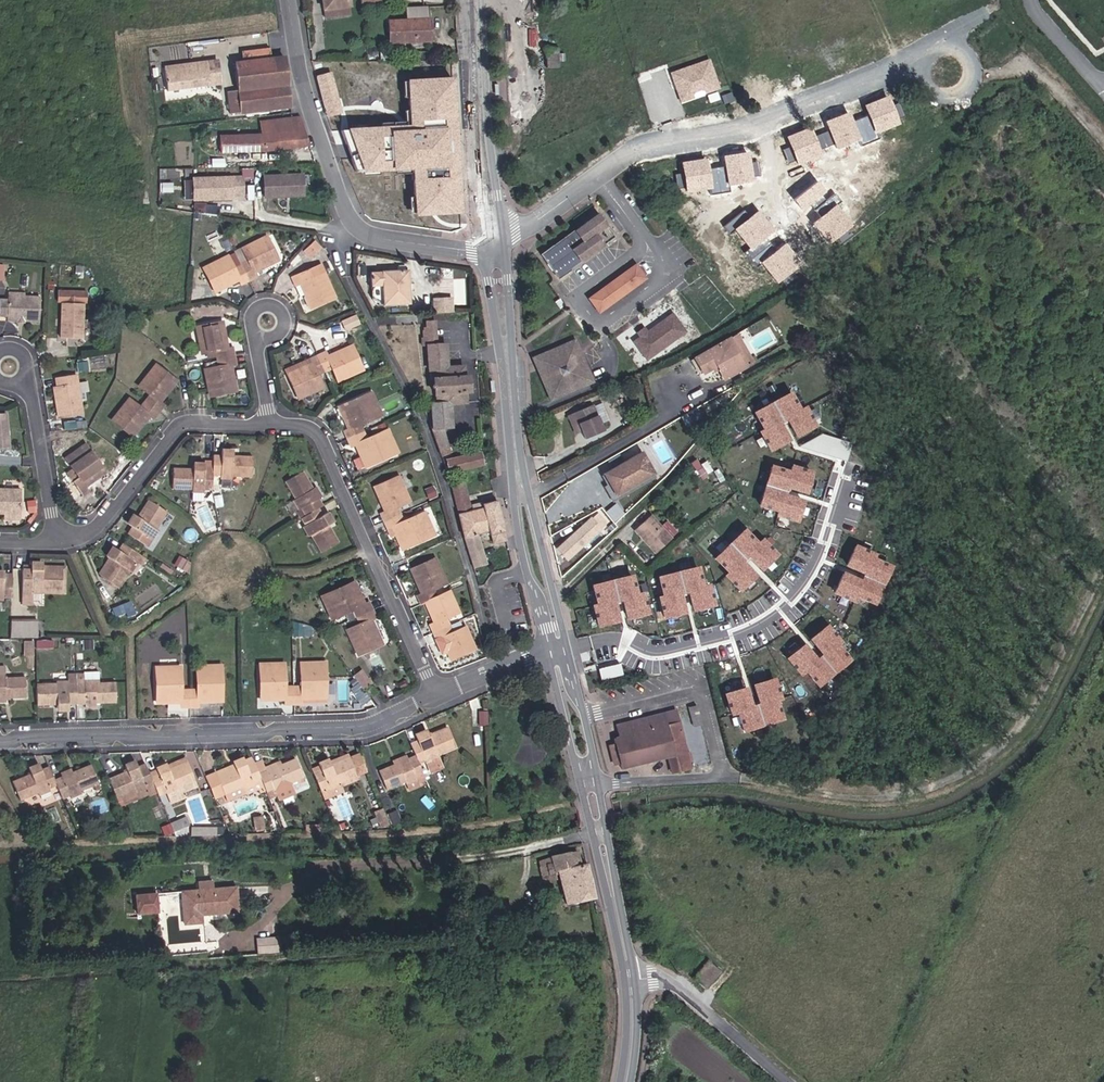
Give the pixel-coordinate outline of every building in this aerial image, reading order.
[(322,6),(324,5),(326,14),(352,11),(351,0),(321,0),(322,6)] [(390,17),(390,41),(430,39),(428,1),(407,2),(408,17),(390,17)] [(241,58),(242,58),(272,54),(271,44),(236,48),(237,58),(241,58)] [(548,44),(548,61),(560,62),(560,44),(548,44)] [(241,58),(237,58),(229,59),(236,110),(291,102),(285,52),(272,54),(242,58),(241,58)] [(219,59),(207,60),(210,86),(221,84),(219,59)] [(712,59),(671,72),(682,104),(723,89),(712,59)] [(207,60),(165,65),(168,90),(210,86),(207,60)] [(384,127),(343,128),(358,175),(385,174),(386,194),(407,197),(410,213),(464,212),(457,78),(409,78),(410,122),(384,121),(384,127)] [(902,124),(891,96),(867,105),(871,114),(879,133),(902,124)] [(298,111),(260,116),(261,129),(224,134),(225,149),(271,149),(307,143),(298,111)] [(851,112),(827,122),(837,148),(862,139),(854,121),(851,112)] [(879,133),(871,114),(854,121),(862,139),(864,145),(881,138),(879,133)] [(811,127),(787,137),(791,146),(784,149),(789,163),(797,160),(798,164),(822,154),(811,127)] [(752,163),(750,152),(726,156),(727,167),(730,186),(756,182),(755,177),(761,176),(759,162),(752,163)] [(708,158),(683,163),(684,173),(676,174),(679,190),(687,188),(688,191),(713,187),(710,170),(708,158)] [(730,186),(727,167),(710,170),(713,187),(715,194),(731,191),(730,186)] [(307,173),(270,174),(273,195),(310,193),(307,173)] [(249,175),(201,177),(204,197),(242,196),(241,193),(251,193),(249,175)] [(818,179),(795,198),(804,209),(828,191),(818,179)] [(854,224),(839,204),(843,201),(837,193),(815,210),(822,218),(815,224),(829,243),(854,224)] [(731,234),(736,230),(752,250),(766,238),(775,231),(760,211),(752,217),(746,210),(725,226),(731,234)] [(599,214),(542,254),(558,278),(616,238),(599,214)] [(242,260),(251,281),(258,278),(253,268),(278,257),(268,233),(243,246),(248,257),(247,258),(242,260)] [(326,238),(315,248),(321,254),(332,244),(326,238)] [(777,251),(766,238),(752,250),(746,254),(757,267),(763,262),(777,251)] [(777,251),(763,262),(779,282),(803,263),(786,243),(777,251)] [(251,281),(242,260),(239,252),(238,250),(203,264),(213,287),(239,275),(244,284),(251,281)] [(647,279),(636,263),(588,298),(600,314),(647,279)] [(301,280),(311,301),(316,299),(322,313),(344,303),(332,276),(320,280),(317,273),(301,280)] [(411,274),(375,276),(376,289),(386,289),(387,308),(413,307),(411,274)] [(59,288),(59,326),(79,326),(80,289),(72,289),(72,287),(84,288),(85,277),(56,276),(55,287),(67,287),(67,289),(59,288)] [(9,316),(42,317),(43,293),(9,292),(9,297),(2,296),(1,312),(9,312),(9,316)] [(561,302),(555,296),(551,299),(557,306),(561,302)] [(456,300),(436,301),(437,314),(457,313),(456,300)] [(642,337),(637,340),(650,359),(691,332),(676,312),(651,330),(649,327),(640,333),(642,337)] [(222,317),(197,322),(203,346),(214,344),(215,347),(215,349),(217,355),(206,358),(212,391),(237,386),(231,359),(240,358),(236,340),(227,342),(222,317)] [(426,399),(428,430),(445,429),(446,426),(451,426),(449,400),(464,399),(464,390),(470,390),(469,373),(464,373),(463,368),(463,365),(447,366),(446,340),(440,340),(440,317),(428,318),(433,400),(426,399)] [(745,359),(729,332),(720,337),(735,365),(745,359)] [(735,365),(720,337),(685,357),(694,372),(710,363),(717,377),(735,365)] [(580,338),(536,357),(554,400),(597,382),(580,338)] [(299,372),(308,395),(334,383),(328,372),(340,366),(345,378),(372,366),(362,343),(336,355),(332,346),(320,352),(324,361),(299,372)] [(152,387),(148,393),(145,397),(134,388),(116,412),(136,427),(152,405),(161,412),(169,401),(163,396),(182,371),(161,355),(143,379),(152,387)] [(78,371),(60,374),(62,382),(56,383),(61,414),(83,411),(81,397),(86,396),(86,390),(80,391),(79,381),(78,371)] [(86,390),(90,390),(88,380),(79,381),(80,391),(86,390)] [(794,390),(756,413),(765,427),(761,432),(773,454),(795,438),(786,423),(789,421),(802,437),(821,427),(809,404),(802,406),(794,390)] [(364,394),(342,405),(352,428),(344,431),(350,446),(358,442),(371,468),(393,457),(382,432),(369,437),(363,424),(375,419),(364,394)] [(575,422),(579,433),(581,441),(601,432),(590,402),(566,411),(570,424),(575,422)] [(15,446),(12,433),(9,434),(8,430),(11,430),(7,411),(0,412),(0,449),(15,446)] [(569,436),(579,433),(575,422),(570,424),(566,411),(560,413),(569,436)] [(76,420),(75,421),(68,421),(69,438),(76,437),(76,426),(76,420)] [(445,429),(428,430),(435,455),(450,453),(445,429)] [(713,449),(723,443),(717,434),(707,440),(713,449)] [(87,435),(71,453),(79,460),(74,466),(95,484),(101,477),(97,473),(113,457),(87,435)] [(219,461),(218,478),(220,482),(220,484),(225,483),(223,478),(224,473),(236,473),(236,469),(258,469),(259,451),(237,450),(237,446),(224,445),(224,448),(219,448),(219,461)] [(642,451),(606,474),(619,495),(656,474),(642,451)] [(452,471),(467,467),(489,462),(487,453),(451,461),(452,471)] [(175,482),(195,482),(195,487),(207,487),(207,482),(220,482),(218,478),(219,461),(210,461),(210,456),(195,456),(195,460),(174,460),(175,482)] [(97,473),(101,477),(117,461),(113,457),(97,473)] [(693,462),(702,477),(709,473),(700,458),(693,462)] [(303,510),(321,500),(317,492),(325,489),(319,478),(313,481),(305,463),(284,473),(294,493),(289,495),(293,505),(299,502),(303,510)] [(452,471),(448,472),(449,479),(445,481),(470,571),(482,568),(481,562),(487,561),(479,529),(491,527),(493,538),(507,535),(497,495),(482,500),(483,504),(474,506),(467,478),(469,477),(467,467),(452,471)] [(775,520),(796,525),(804,503),(785,497),(788,489),(806,493),(812,473),(792,467),(790,472),(771,467),(758,509),(777,515),(775,520)] [(381,513),(384,519),(403,511),(401,504),(413,499),(401,474),(378,484),(389,509),(381,513)] [(13,481),(0,483),(0,517),(3,516),(19,513),(13,481)] [(134,524),(152,535),(155,529),(161,533),(167,522),(162,518),(173,501),(155,489),(145,507),(140,504),(133,514),(138,517),(134,524)] [(324,506),(321,500),(303,510),(297,513),(300,519),(295,522),(299,531),(305,528),(312,545),(337,533),(329,516),(332,514),(327,504),(324,506)] [(403,511),(384,519),(397,548),(405,545),(408,551),(430,540),(417,513),(407,518),(403,511)] [(651,512),(634,528),(655,551),(671,537),(651,512)] [(19,513),(3,516),(4,521),(20,518),(19,513)] [(597,516),(560,550),(571,562),(607,528),(597,516)] [(724,578),(738,594),(755,578),(745,569),(751,563),(761,573),(774,557),(760,541),(755,545),(745,534),(715,562),(727,574),(724,578)] [(105,570),(123,582),(135,563),(138,566),(145,555),(146,556),(150,550),(127,535),(123,540),(118,537),(112,548),(118,552),(105,570)] [(874,558),(853,550),(846,569),(863,577),(859,585),(842,578),(834,595),(852,606),(855,599),(878,610),(893,572),(872,562),(874,558)] [(193,562),(195,558),(184,551),(179,560),(192,568),(193,562)] [(415,591),(419,600),(426,597),(427,597),(440,591),(436,582),(447,577),(435,553),(412,564),(418,578),(423,587),(415,591)] [(34,562),(26,562),(26,600),(33,600),(33,589),(46,589),(46,584),(64,584),(64,562),(46,562),(46,558),(33,558),(34,562)] [(702,566),(660,575),(665,596),(660,598),(667,619),(689,613),(685,594),(692,593),(698,611),(720,606),(712,584),(707,586),(702,566)] [(17,573),(7,573),(7,569),(0,569),(0,597),(8,597),(8,594),(17,594),(17,573)] [(642,575),(593,584),(599,603),(594,604),(599,626),(623,621),(620,602),(625,601),(630,617),(652,613),(650,590),(646,592),(642,575)] [(162,582),(159,577),(152,578),(154,585),(162,582)] [(356,610),(374,601),(371,594),(362,598),(353,577),(321,592),(331,613),(344,608),(347,614),(356,610)] [(428,620),(433,629),(453,619),(449,611),(459,606),(451,586),(440,591),(427,597),(435,616),(428,620)] [(376,605),(374,601),(356,610),(358,614),(345,621),(357,645),(380,635),(368,610),(376,605)] [(45,616),(16,615),(16,632),(45,632),(45,616)] [(462,615),(433,629),(441,647),(448,644),(452,653),(475,643),(462,615)] [(802,650),(786,664),(799,678),(803,674),(817,690),(849,664),(834,648),(839,644),(828,629),(811,642),(824,656),(815,663),(802,650)] [(25,637),(25,652),(33,651),(33,637),(25,637)] [(297,683),(297,702),(306,701),(306,695),(331,695),(330,658),(304,658),(305,683),(297,683)] [(288,702),(297,702),(297,683),(287,683),(287,659),(259,659),(258,695),(287,695),(288,702)] [(373,676),(362,661),(354,667),(365,682),(373,676)] [(182,706),(192,705),(191,684),(182,684),(182,663),(158,662),(158,698),(182,697),(182,706)] [(191,684),(192,705),(200,706),(200,698),(226,697),(225,662),(199,663),(199,683),(191,684)] [(599,668),(602,679),(624,674),(621,663),(599,668)] [(84,676),(77,676),(78,697),(84,696),(84,700),(97,700),(97,696),(115,696),(114,676),(95,676),(95,665),(84,665),(84,673),(84,676)] [(4,697),(4,693),(24,693),(24,672),(6,673),(6,668),(0,668),(0,697),(4,697)] [(70,697),(78,697),(77,676),(68,676),(68,670),(56,670),(56,676),(36,676),(37,697),(55,697),(56,701),(70,700),(70,697)] [(371,689),(378,685),(373,677),(365,682),(371,689)] [(774,683),(724,698),(729,720),(738,718),(743,735),(778,725),(772,702),(778,701),(774,683)] [(614,769),(668,757),(671,773),(693,768),(680,708),(614,722),(618,742),(609,744),(614,769)] [(423,723),(425,729),(437,723),(435,718),(423,723)] [(426,732),(418,736),(423,749),(426,756),(434,752),(436,755),(448,750),(447,747),(465,739),(457,720),(438,727),(437,723),(425,729),(426,732)] [(422,771),(430,767),(426,756),(423,749),(414,753),(413,750),(403,753),(404,756),(384,764),(391,783),(405,777),(407,783),(424,776),(422,771)] [(448,750),(436,755),(440,766),(453,760),(448,750)] [(375,771),(367,751),(356,755),(364,776),(375,771)] [(328,765),(319,769),(327,789),(335,786),(337,790),(352,785),(350,781),(364,776),(356,755),(341,761),(340,758),(327,763),(328,765)] [(247,795),(269,786),(263,770),(259,759),(258,756),(249,760),(248,757),(236,762),(237,765),(220,771),(228,794),(244,788),(247,795)] [(268,756),(259,759),(263,770),(272,767),(270,763),(268,756)] [(269,786),(270,790),(279,786),(280,790),(296,784),(296,783),(295,784),(293,780),(307,775),(300,756),(288,761),(284,762),(282,759),(270,763),(272,767),(263,770),(269,786)] [(194,757),(175,763),(176,765),(194,759),(194,757)] [(164,770),(155,773),(163,791),(169,789),(171,793),(183,789),(181,784),(201,777),(194,759),(176,765),(175,763),(163,767),(164,770)] [(122,795),(127,793),(134,790),(136,794),(152,788),(155,794),(163,791),(155,773),(154,770),(152,763),(143,766),(141,760),(129,765),(131,770),(115,776),(122,795)] [(60,777),(55,763),(48,766),(46,762),(36,766),(37,771),(14,779),(22,799),(41,792),(43,796),(54,792),(52,788),(63,784),(60,777)] [(63,784),(68,797),(75,794),(77,798),(89,793),(87,789),(99,784),(101,789),(106,787),(98,763),(80,769),(77,764),(65,768),(67,774),(60,777),(63,784)] [(432,772),(430,767),(422,771),(424,776),(432,772)] [(211,774),(219,797),(228,794),(220,771),(211,774)] [(311,784),(307,775),(293,780),(295,784),(296,783),(305,780),(307,786),(311,784)] [(424,776),(407,783),(409,788),(426,782),(424,776)] [(201,777),(181,784),(183,789),(203,781),(201,777)] [(327,789),(331,799),(355,790),(352,785),(337,790),(335,786),(327,789)] [(155,794),(152,788),(136,794),(134,790),(127,793),(131,803),(155,794)] [(382,822),(393,818),(386,799),(375,803),(378,809),(371,812),(373,817),(379,815),(382,822)] [(39,808),(28,816),(32,822),(43,815),(39,808)] [(401,810),(394,813),(399,825),(406,822),(401,810)] [(265,814),(256,815),(257,828),(267,827),(265,814)] [(192,815),(174,822),(177,829),(195,822),(192,815)] [(136,830),(132,818),(124,821),(128,833),(136,830)] [(350,820),(340,824),(342,829),(352,825),(350,820)] [(86,829),(87,837),(94,836),(94,829),(86,829)] [(57,838),(57,830),(36,830),(41,838),(57,838)] [(562,894),(590,891),(584,856),(578,857),(573,840),(537,853),(541,877),(552,874),(552,867),(557,866),(562,894)] [(239,883),(182,886),(184,921),(201,921),(200,908),(240,905),(239,883)] [(157,892),(136,894),(138,915),(159,914),(157,892)] [(258,951),(278,951),(278,936),(258,936),(258,951)] [(707,962),(694,978),(706,988),(720,971),(707,962)]
